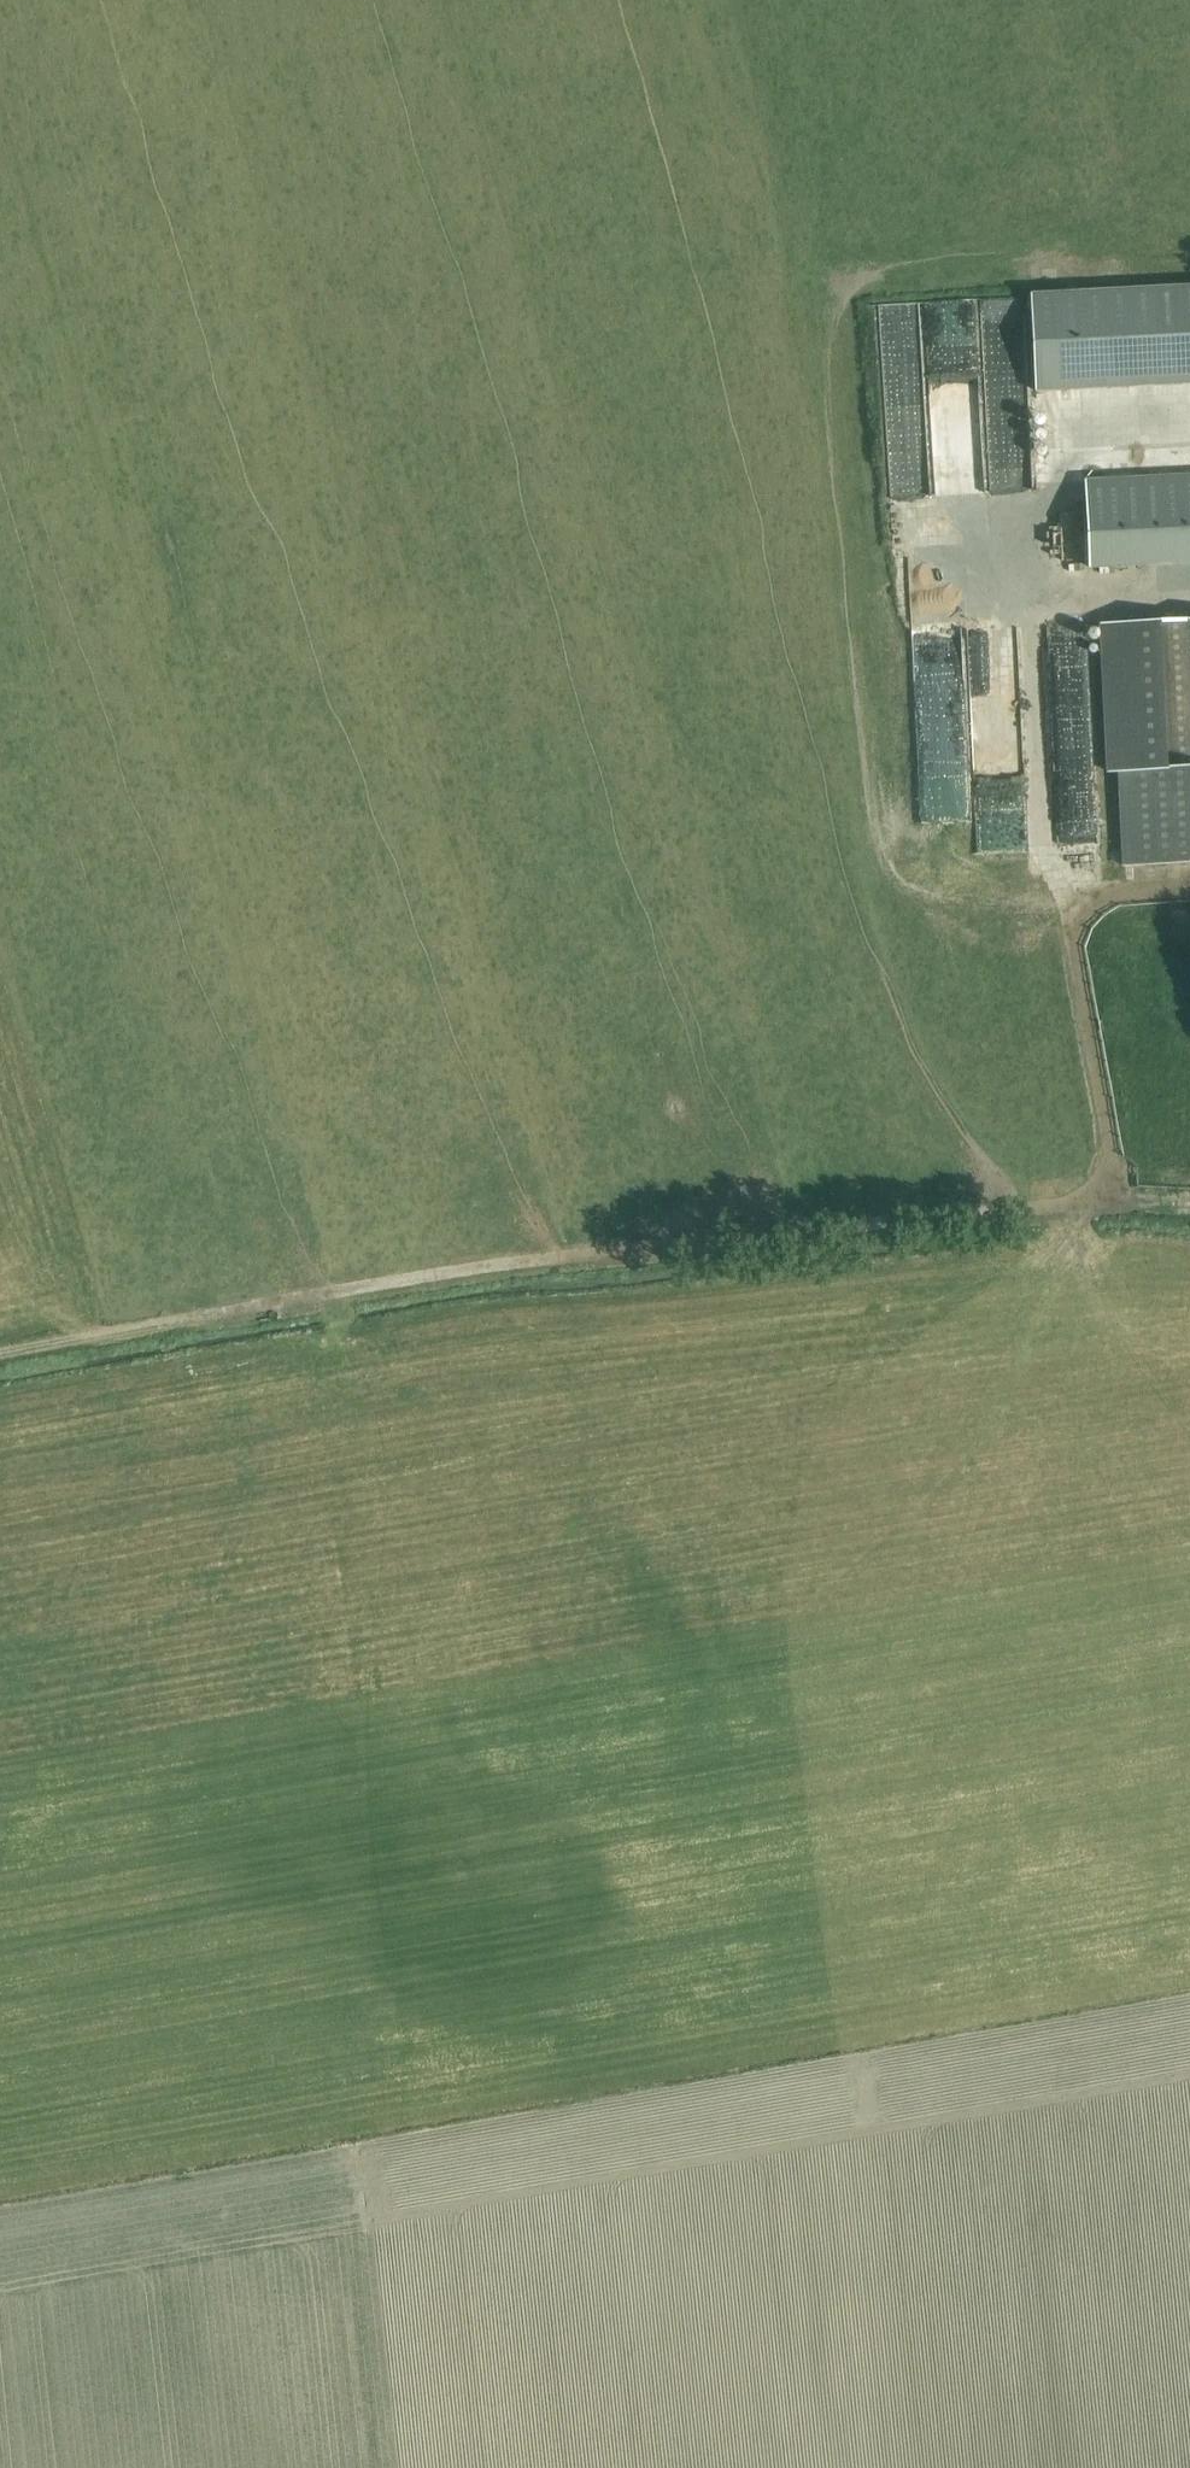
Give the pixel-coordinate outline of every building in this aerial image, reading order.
[(978,284),(931,286),(933,360),(937,360),(942,470),(984,468),(978,284)] [(1189,383),(1189,286),(1030,294),(1035,391),(1189,383)] [(929,444),(897,442),(895,484),(927,485),(929,444)] [(1144,464),(1169,461),(1167,447),(1143,449),(1144,464)] [(1084,481),(1088,566),(1189,562),(1189,476),(1084,481)] [(1120,771),(1189,767),(1189,620),(1154,622),(1102,624),(1110,772),(1118,771),(1120,771)] [(1120,771),(1118,771),(1123,867),(1189,862),(1189,767),(1120,771)] [(1109,811),(1107,794),(1091,796),(1092,812),(1109,811)]
